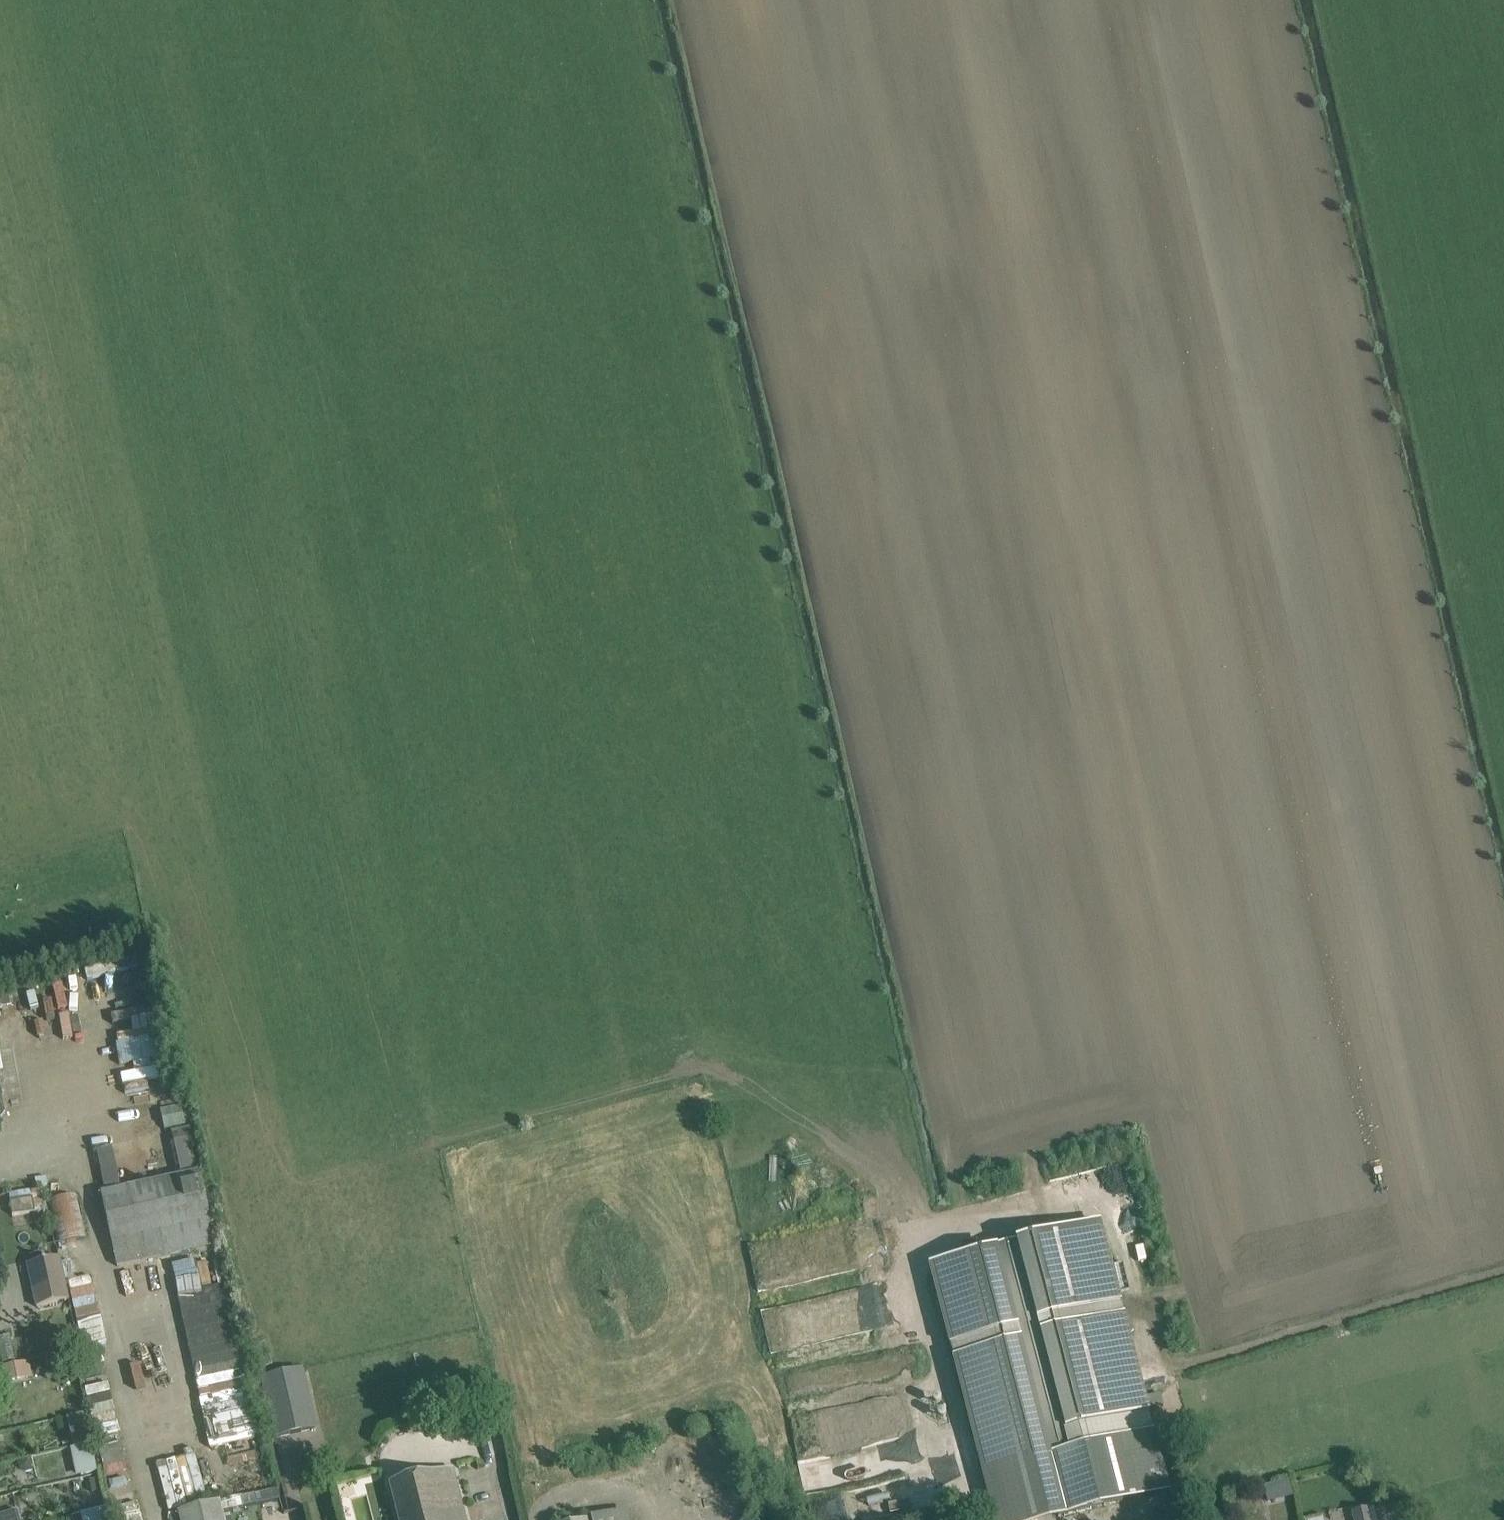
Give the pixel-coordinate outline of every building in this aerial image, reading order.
[(199,1172),(102,1194),(118,1266),(215,1245),(199,1172)] [(31,1189),(9,1192),(10,1201),(32,1198),(31,1189)] [(49,1201),(58,1243),(85,1237),(75,1195),(49,1201)] [(9,1201),(11,1217),(35,1214),(33,1198),(9,1201)] [(931,1266),(996,1519),(1046,1519),(1165,1489),(1096,1223),(931,1266)] [(28,1264),(37,1307),(68,1301),(59,1258),(28,1264)] [(100,1315),(77,1320),(83,1348),(106,1343),(100,1315)] [(302,1368),(262,1378),(276,1437),(315,1428),(302,1368)] [(87,1431),(71,1435),(73,1446),(90,1442),(87,1431)] [(29,1459),(17,1462),(21,1474),(33,1471),(29,1459)] [(453,1468),(390,1484),(399,1519),(466,1519),(453,1468)] [(180,1519),(223,1519),(218,1502),(178,1512),(180,1519)] [(71,1519),(111,1519),(108,1506),(71,1518),(71,1519)] [(598,1517),(598,1519),(633,1519),(630,1509),(598,1517)] [(1370,1509),(1352,1513),(1353,1519),(1372,1519),(1370,1509)] [(18,1511),(0,1515),(0,1519),(20,1519),(18,1511)]
